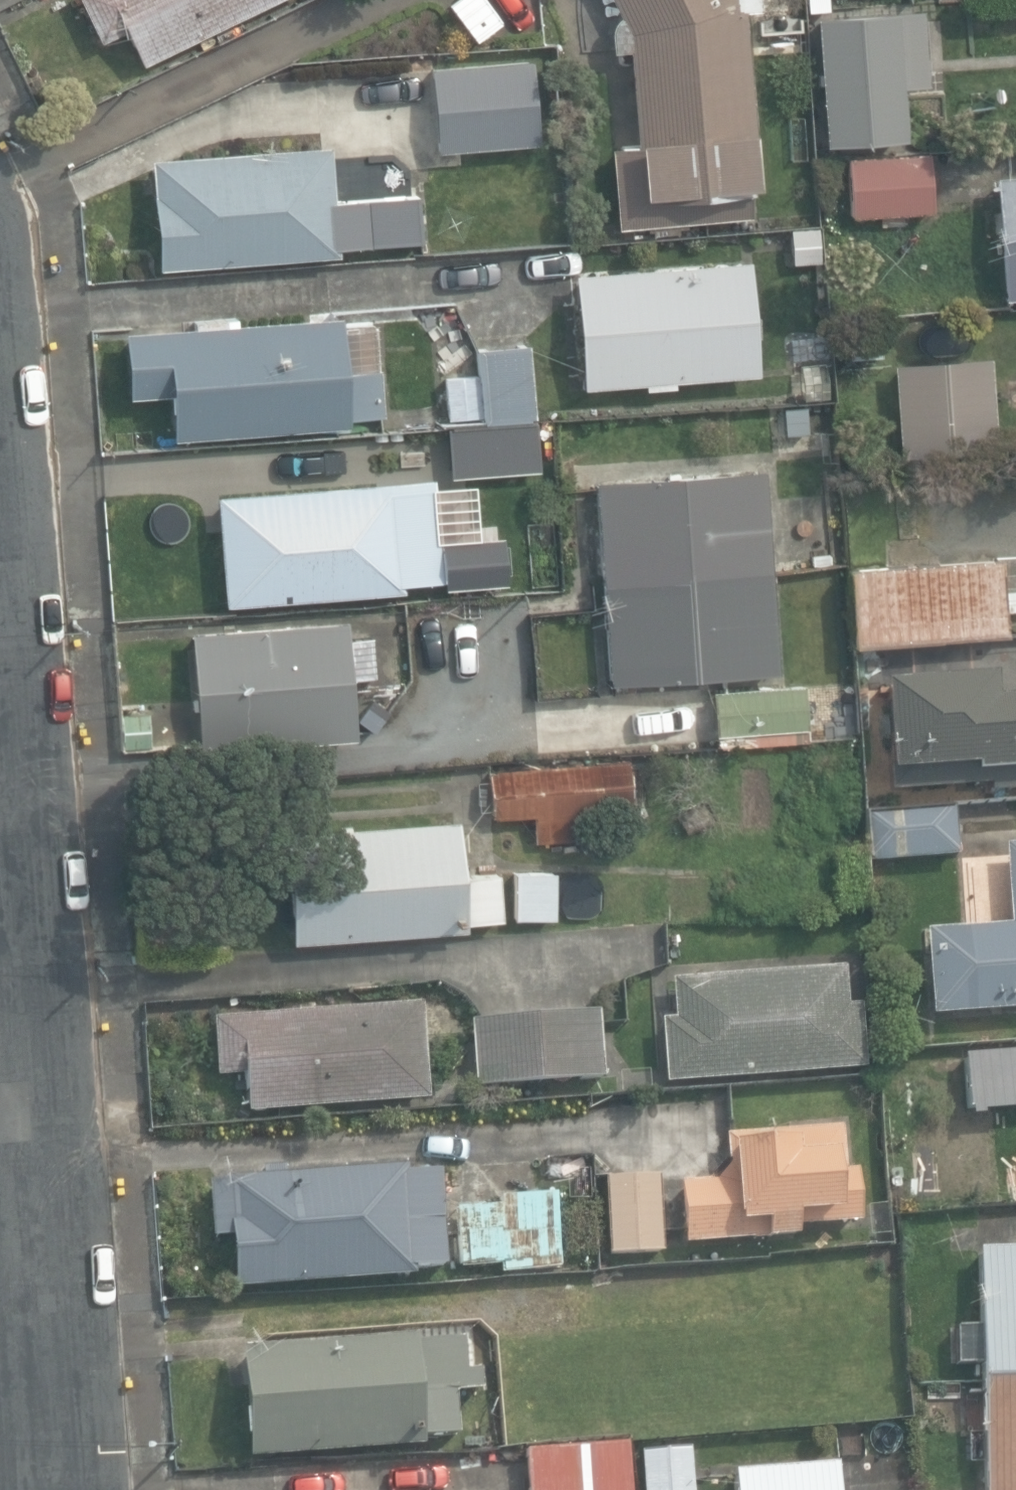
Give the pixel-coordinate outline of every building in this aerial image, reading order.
[(144,65),(276,0),(81,0),(101,40),(126,28),(144,65)] [(749,219),(756,188),(743,16),(757,11),(756,0),(610,0),(619,17),(610,23),(615,60),(625,59),(633,141),(611,144),(618,230),(749,219)] [(419,129),(488,120),(481,63),(412,72),(419,129)] [(151,158),(160,269),(340,255),(339,247),(419,241),(416,193),(334,200),(330,144),(151,158)] [(845,161),(850,220),(932,212),(927,153),(845,161)] [(1006,296),(1015,296),(1015,174),(998,175),(1006,296)] [(814,228),(788,230),(790,256),(816,254),(814,228)] [(643,382),(643,389),(674,386),(673,380),(759,374),(751,259),(577,271),(585,387),(643,382)] [(171,393),(174,434),(353,425),(353,416),(386,414),(383,370),(379,370),(376,318),(127,331),(130,395),(171,393)] [(880,326),(845,328),(847,361),(882,359),(880,326)] [(534,418),(528,347),(476,351),(482,422),(534,418)] [(895,362),(902,455),(997,448),(990,355),(895,362)] [(475,376),(441,379),(445,420),(479,417),(475,376)] [(451,476),(539,470),(535,422),(448,429),(451,476)] [(594,480),(609,684),(779,672),(764,467),(594,480)] [(218,495),(227,604),(403,591),(403,580),(436,578),(436,582),(471,580),(465,495),(435,498),(434,479),(218,495)] [(1001,559),(847,569),(853,646),(1007,635),(1005,613),(1015,612),(1015,590),(1003,591),(1001,559)] [(193,624),(202,748),(357,737),(348,613),(193,624)] [(991,679),(882,687),(890,792),(993,785),(994,793),(1015,791),(1015,700),(993,702),(991,679)] [(713,688),(717,737),(809,729),(805,681),(713,688)] [(374,731),(389,710),(375,701),(360,721),(374,731)] [(594,839),(592,810),(632,807),(629,759),(487,769),(493,844),(525,841),(523,817),(534,816),(536,843),(594,839)] [(870,817),(875,863),(964,853),(958,808),(870,817)] [(287,830),(293,939),(471,928),(470,920),(502,918),(499,872),(462,875),(458,819),(287,830)] [(932,1013),(1015,1007),(1015,841),(1003,842),(1009,923),(926,929),(932,1013)] [(512,871),(512,918),(556,918),(556,871),(512,871)] [(661,1019),(666,1081),(865,1067),(861,1003),(846,1004),(844,966),(671,978),(673,1018),(661,1019)] [(248,1073),(251,1111),(427,1098),(420,1003),(215,1018),(219,1075),(248,1073)] [(470,1020),(476,1086),(603,1076),(598,1010),(470,1020)] [(970,1108),(1015,1105),(1015,1053),(966,1056),(970,1108)] [(679,1183),(683,1242),(740,1239),(739,1229),(768,1227),(769,1238),(797,1236),(796,1225),(861,1221),(857,1168),(844,1169),(841,1126),(726,1134),(726,1162),(712,1180),(679,1183)] [(919,1152),(921,1192),(941,1191),(939,1151),(919,1152)] [(231,1237),(235,1290),(416,1277),(415,1266),(448,1263),(442,1186),(456,1185),(455,1166),(409,1169),(408,1165),(285,1174),(285,1164),(260,1165),(261,1177),(209,1181),(213,1238),(231,1237)] [(606,1176),(609,1253),(661,1251),(658,1174),(606,1176)] [(561,1269),(556,1194),(499,1197),(500,1206),(457,1209),(460,1267),(500,1265),(501,1273),(561,1269)] [(981,1250),(982,1290),(981,1326),(976,1326),(960,1326),(960,1364),(982,1364),(983,1378),(985,1489),(1015,1489),(1015,1248),(981,1250)] [(240,1349),(249,1458),(425,1444),(424,1435),(457,1433),(454,1391),(481,1389),(479,1369),(467,1370),(464,1334),(416,1338),(416,1335),(240,1349)] [(530,1489),(633,1489),(629,1441),(527,1449),(530,1489)] [(643,1489),(694,1489),(690,1447),(639,1452),(643,1489)] [(839,1462),(734,1470),(736,1489),(841,1489),(839,1462)]
